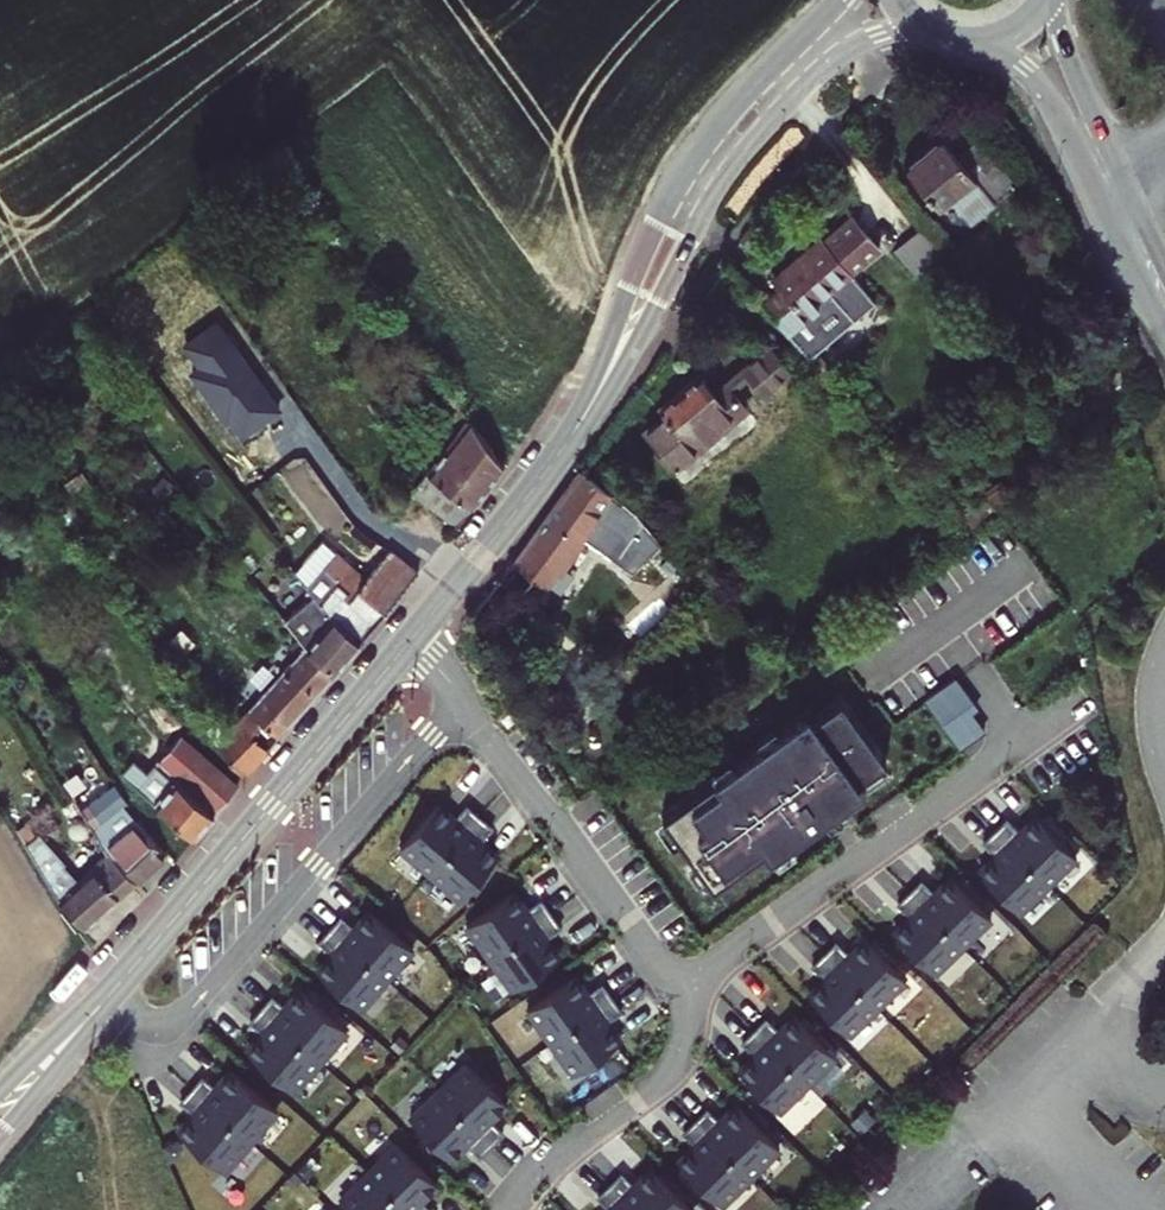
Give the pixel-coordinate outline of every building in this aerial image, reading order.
[(1004,116),(996,123),(1006,137),(1015,130),(1004,116)] [(977,137),(974,139),(957,154),(942,136),(906,167),(937,205),(948,196),(969,221),(1015,182),(977,137)] [(778,288),(761,303),(807,357),(853,319),(848,312),(868,295),(848,274),(877,248),(849,215),(771,279),(778,288)] [(917,266),(939,247),(921,227),(899,246),(917,266)] [(768,345),(743,366),(750,375),(764,392),(789,371),(768,345)] [(724,383),(730,391),(750,375),(743,366),(741,363),(722,379),(724,383)] [(662,415),(693,451),(744,408),(730,391),(724,383),(713,391),(701,375),(658,410),(662,415)] [(387,393),(377,401),(389,417),(399,409),(387,393)] [(645,430),(660,448),(673,463),(675,466),(693,451),(662,415),(645,430)] [(443,453),(470,420),(469,419),(450,423),(433,444),(443,453)] [(470,420),(443,453),(413,490),(455,523),(504,464),(470,420)] [(673,463),(660,448),(655,452),(667,468),(673,463)] [(580,470),(514,562),(547,586),(609,500),(613,494),(580,470)] [(613,494),(609,500),(616,504),(619,499),(613,494)] [(294,569),(314,594),(334,620),(357,642),(416,571),(388,547),(364,576),(322,538),(294,569)] [(640,566),(666,588),(685,571),(661,545),(640,566)] [(286,617),(308,645),(331,673),(357,642),(334,620),(314,594),(286,617)] [(308,645),(249,708),(278,734),(331,673),(308,645)] [(954,676),(924,698),(958,746),(982,729),(969,710),(975,706),(954,676)] [(806,712),(661,817),(712,887),(764,849),(769,856),(862,789),(856,781),(885,761),(840,699),(811,719),(806,712)] [(249,708),(218,743),(242,775),(278,734),(249,708)] [(121,772),(192,836),(212,814),(235,783),(180,735),(161,756),(157,753),(154,757),(159,759),(148,769),(134,758),(121,772)] [(115,784),(82,810),(108,852),(134,881),(165,852),(121,805),(126,801),(115,784)] [(402,843),(432,869),(482,812),(469,801),(458,814),(440,799),(402,843)] [(482,812),(432,869),(463,895),(501,851),(483,835),(494,822),(482,812)] [(994,829),(1047,883),(1075,855),(1034,814),(1017,830),(1005,818),(994,829)] [(26,820),(15,827),(24,842),(36,835),(26,820)] [(1047,883),(994,829),(982,841),(994,853),(977,870),(1018,911),(1047,883)] [(66,862),(36,835),(24,842),(59,899),(83,927),(134,881),(108,852),(78,880),(66,862)] [(908,891),(961,944),(990,916),(949,875),(932,892),(920,879),(908,891)] [(465,924),(489,957),(550,912),(540,899),(526,909),(513,890),(465,924)] [(961,944),(908,891),(897,902),(909,914),(892,931),(933,972),(961,944)] [(328,928),(385,978),(411,948),(367,910),(352,928),(339,916),(328,928)] [(550,912),(489,957),(512,989),(559,955),(545,936),(560,925),(550,912)] [(359,1008),(385,978),(328,928),(317,941),(331,952),(315,970),(359,1008)] [(823,953),(876,1006),(905,978),(864,937),(847,954),(835,941),(823,953)] [(876,1006),(823,953),(812,964),(824,976),(807,993),(848,1034),(876,1006)] [(526,1008),(550,1041),(611,996),(601,983),(587,993),(573,974),(526,1008)] [(270,996),(259,1008),(318,1059),(345,1028),(300,988),(283,1007),(270,996)] [(611,996),(550,1041),(573,1073),(620,1039),(606,1020),(621,1010),(611,996)] [(318,1059),(259,1008),(249,1020),(262,1032),(246,1051),(292,1090),(318,1059)] [(752,1028),(805,1082),(833,1054),(792,1012),(775,1029),(763,1016),(752,1028)] [(805,1082),(752,1028),(740,1039),(752,1052),(736,1068),(776,1110),(805,1082)] [(465,1062),(437,1090),(490,1144),(502,1132),(490,1119),(506,1103),(465,1062)] [(201,1076),(190,1089),(249,1139),(276,1108),(230,1069),(214,1088),(201,1076)] [(249,1139),(190,1089),(179,1101),(192,1112),(176,1131),(222,1171),(249,1139)] [(437,1090),(409,1118),(449,1159),(466,1143),(479,1155),(490,1144),(437,1090)] [(706,1107),(695,1119),(749,1175),(779,1146),(736,1103),(719,1120),(706,1107)] [(749,1175),(695,1119),(683,1131),(695,1143),(678,1161),(720,1204),(749,1175)] [(368,1171),(406,1209),(430,1209),(420,1200),(437,1184),(396,1143),(368,1171)] [(608,1184),(634,1209),(692,1209),(650,1168),(633,1185),(620,1172),(608,1184)] [(339,1199),(350,1209),(406,1209),(368,1171),(339,1199)] [(608,1184),(597,1196),(609,1208),(607,1209),(634,1209),(608,1184)]
